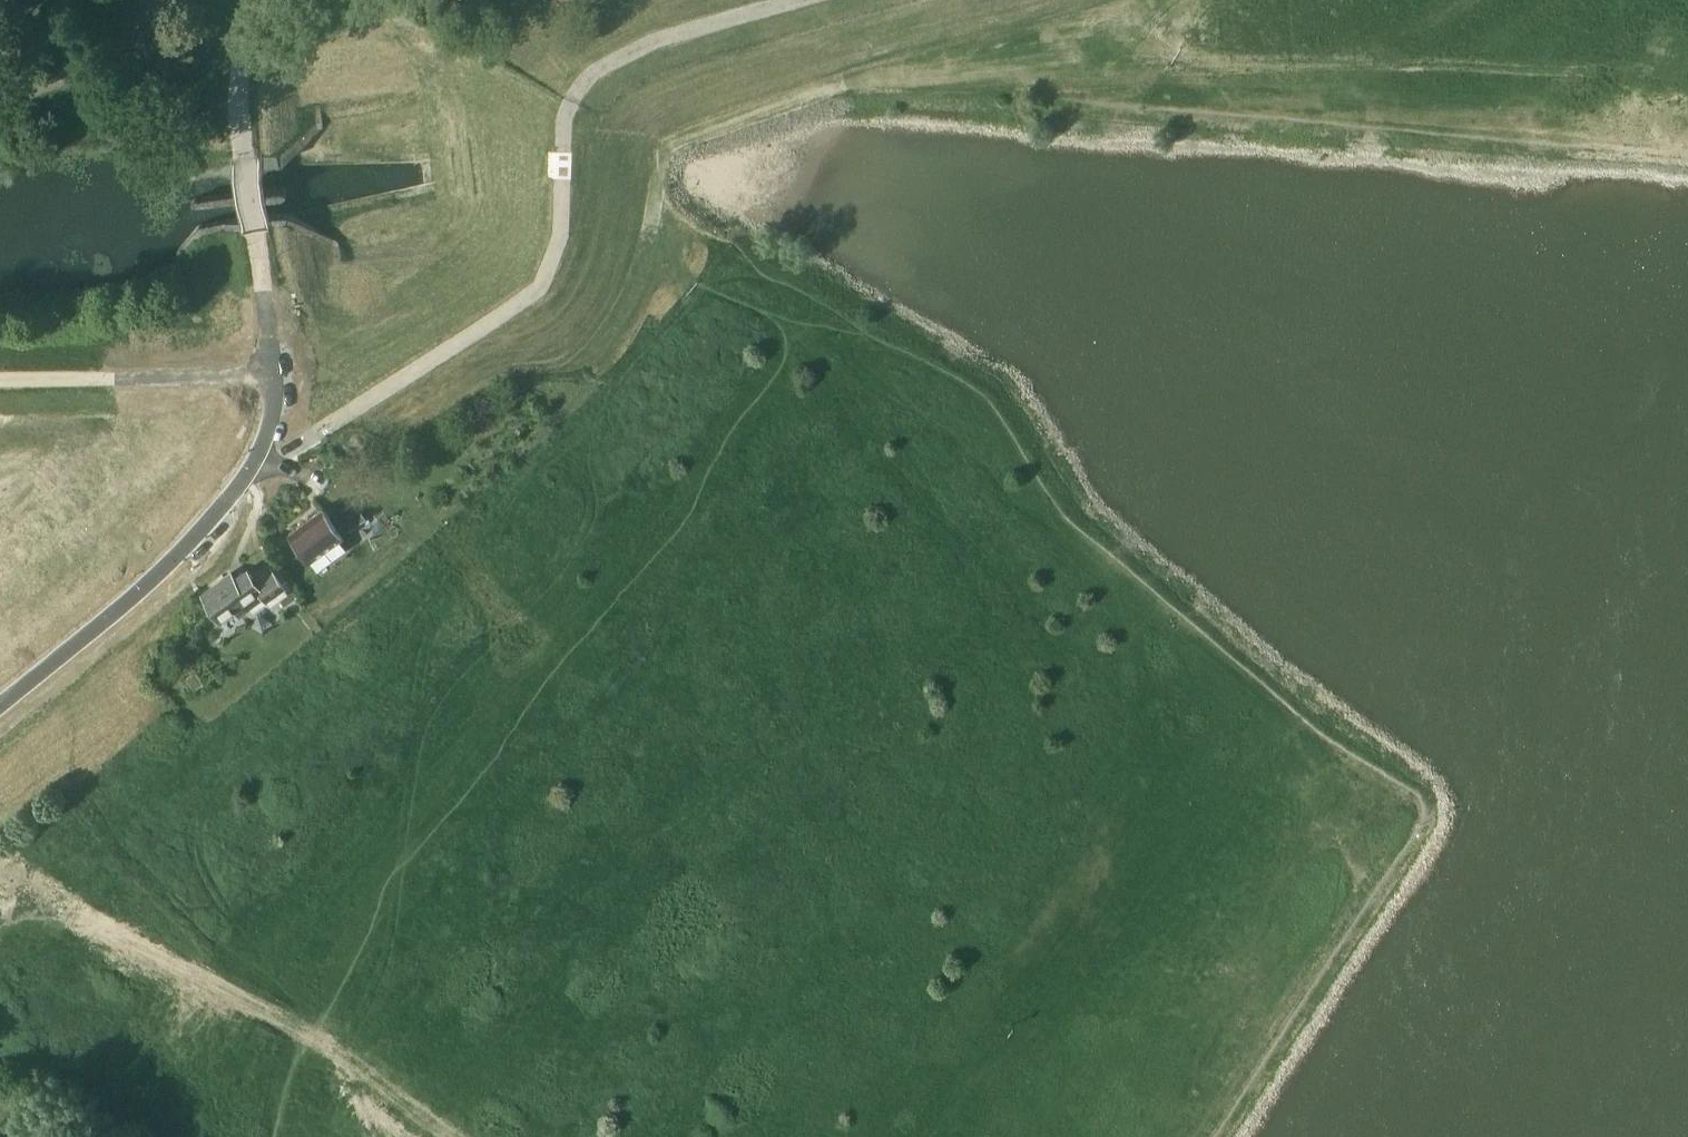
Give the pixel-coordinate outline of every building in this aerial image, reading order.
[(354,501),(331,518),(343,535),(344,535),(367,518),(354,501)] [(289,531),(310,559),(343,535),(331,518),(323,507),(289,531)] [(236,580),(231,573),(202,593),(221,619),(235,608),(239,613),(251,605),(254,609),(268,599),(271,603),(272,603),(277,610),(298,595),(286,579),(283,581),(271,565),(253,577),(251,574),(246,577),(244,574),(236,580)]
